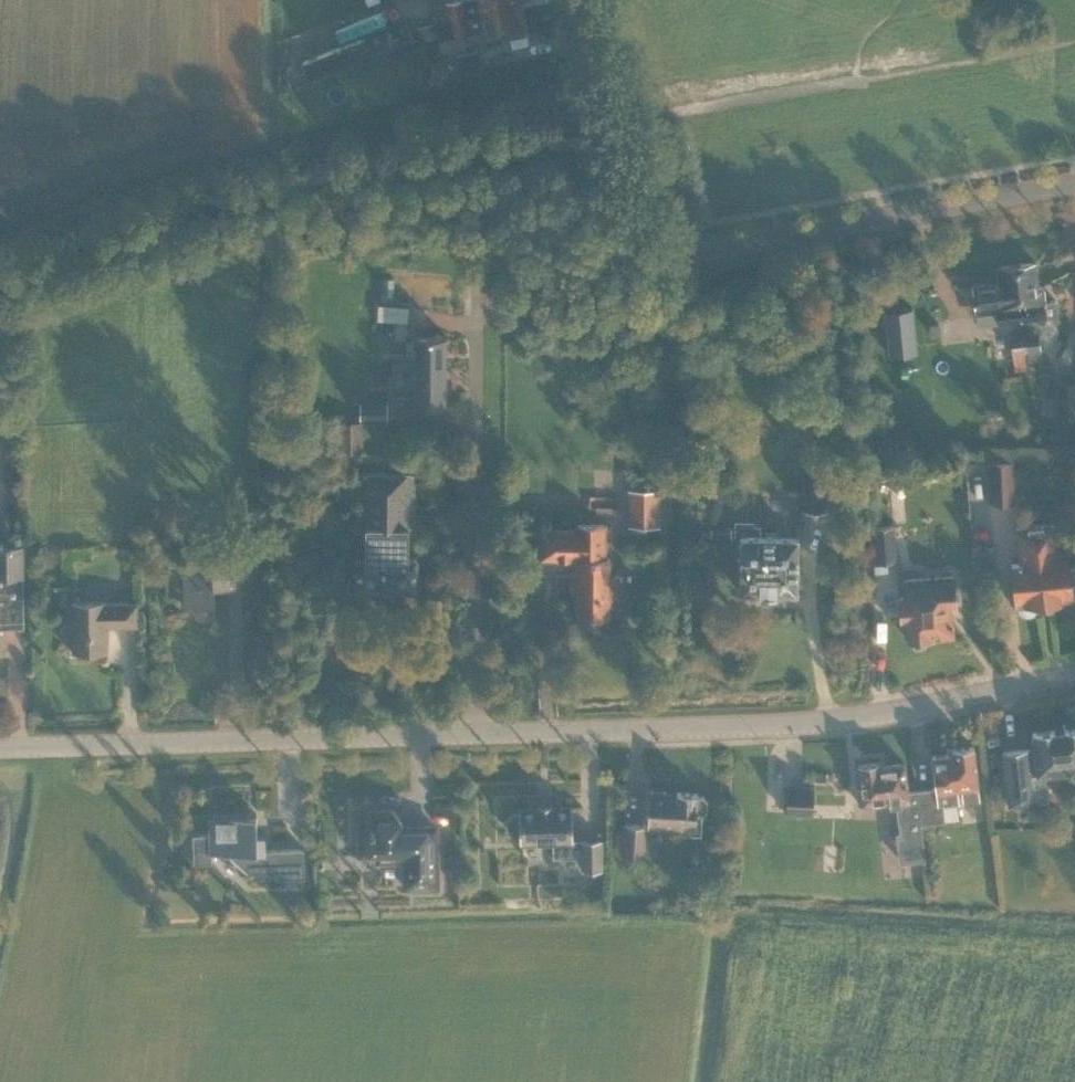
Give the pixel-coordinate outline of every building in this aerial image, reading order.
[(430,3),(433,20),(438,19),(451,16),(519,2),(518,0),(442,0),(430,3)] [(524,28),(519,2),(451,16),(438,19),(442,36),(484,28),(487,41),(503,37),(502,33),(524,28)] [(363,32),(372,54),(413,38),(405,17),(363,32)] [(459,71),(455,54),(444,57),(448,74),(459,71)] [(1033,259),(1015,261),(1022,318),(1058,314),(1056,298),(1045,299),(1043,283),(1036,284),(1033,259)] [(1022,318),(1015,261),(996,263),(998,278),(972,281),(975,310),(996,308),(997,321),(1019,318),(1022,318)] [(378,318),(408,319),(409,304),(378,303),(378,318)] [(917,350),(915,325),(913,325),(912,309),(913,309),(913,305),(886,309),(890,353),(917,350)] [(931,331),(940,330),(939,321),(930,323),(931,331)] [(1023,331),(1027,367),(1028,367),(1027,359),(1043,357),(1039,329),(1022,331),(1023,331)] [(1015,369),(1027,367),(1023,331),(1022,331),(1010,333),(1015,369)] [(389,371),(411,371),(411,367),(441,367),(441,332),(410,333),(410,359),(389,359),(389,371)] [(441,402),(441,367),(411,367),(411,371),(411,393),(390,393),(390,406),(413,406),(413,402),(441,402)] [(1058,380),(1056,425),(1074,426),(1074,380),(1058,380)] [(387,417),(387,400),(360,400),(360,417),(387,417)] [(363,450),(363,419),(339,419),(339,450),(363,450)] [(1015,500),(1013,458),(986,460),(989,501),(1015,500)] [(889,476),(888,462),(869,463),(870,477),(889,476)] [(416,586),(416,554),(407,554),(407,524),(414,524),(415,470),(360,470),(360,502),(366,502),(366,554),(357,554),(357,585),(416,586)] [(628,487),(629,523),(660,522),(659,487),(628,487)] [(559,558),(573,558),(573,587),(578,587),(578,614),(610,613),(610,593),(619,593),(619,573),(610,573),(610,555),(604,555),(604,521),(576,522),(576,528),(542,528),(542,556),(559,555),(559,558)] [(1074,579),(1074,561),(1068,562),(1066,549),(1057,550),(1053,521),(1015,525),(1019,560),(1010,561),(1016,609),(1018,608),(1021,612),(1025,613),(1027,613),(1033,610),(1035,608),(1051,606),(1050,597),(1071,595),(1069,580),(1074,579)] [(873,524),(875,559),(898,557),(895,522),(873,524)] [(796,590),(797,535),(740,534),(739,589),(796,590)] [(25,625),(22,541),(0,542),(0,625),(25,625)] [(213,583),(244,583),(243,548),(212,549),(212,560),(182,560),(183,605),(214,604),(213,583)] [(950,604),(955,604),(953,573),(903,577),(904,594),(898,594),(899,616),(906,616),(907,637),(911,637),(915,642),(922,641),(925,635),(953,633),(950,604)] [(106,625),(138,625),(138,601),(107,601),(107,599),(71,599),(72,650),(107,650),(106,625)] [(1074,768),(1074,726),(1030,731),(1032,749),(1002,752),(1008,804),(1045,800),(1042,772),(1074,768)] [(916,791),(920,820),(942,817),(942,819),(958,817),(956,801),(959,800),(957,785),(961,785),(963,797),(978,795),(972,744),(951,747),(952,751),(931,754),(935,788),(916,791)] [(925,857),(920,820),(916,791),(907,792),(903,762),(879,766),(879,760),(858,763),(861,786),(855,787),(857,802),(888,798),(888,802),(897,801),(899,819),(901,829),(895,830),(899,861),(925,857)] [(813,784),(787,783),(787,811),(813,812),(813,784)] [(658,825),(659,825),(680,826),(680,830),(700,831),(702,811),(706,806),(707,797),(702,792),(698,792),(698,791),(651,788),(648,823),(625,822),(622,854),(643,855),(644,850),(656,851),(658,825)] [(582,867),(602,867),(601,836),(572,837),(571,804),(553,804),(552,801),(537,802),(537,805),(519,805),(519,812),(515,812),(510,815),(508,819),(508,827),(511,831),(516,834),(519,833),(519,840),(552,839),(552,855),(582,854),(582,867)] [(438,884),(436,825),(435,824),(401,825),(401,815),(392,807),(375,808),(373,808),(371,809),(369,810),(370,827),(358,827),(359,852),(377,852),(377,858),(404,858),(404,884),(438,884)] [(228,848),(250,868),(277,868),(277,874),(304,874),(305,874),(305,844),(303,844),(303,845),(265,846),(265,831),(266,829),(258,830),(258,810),(210,811),(211,830),(195,831),(195,830),(193,830),(195,860),(196,860),(213,859),(212,849),(228,848)]
